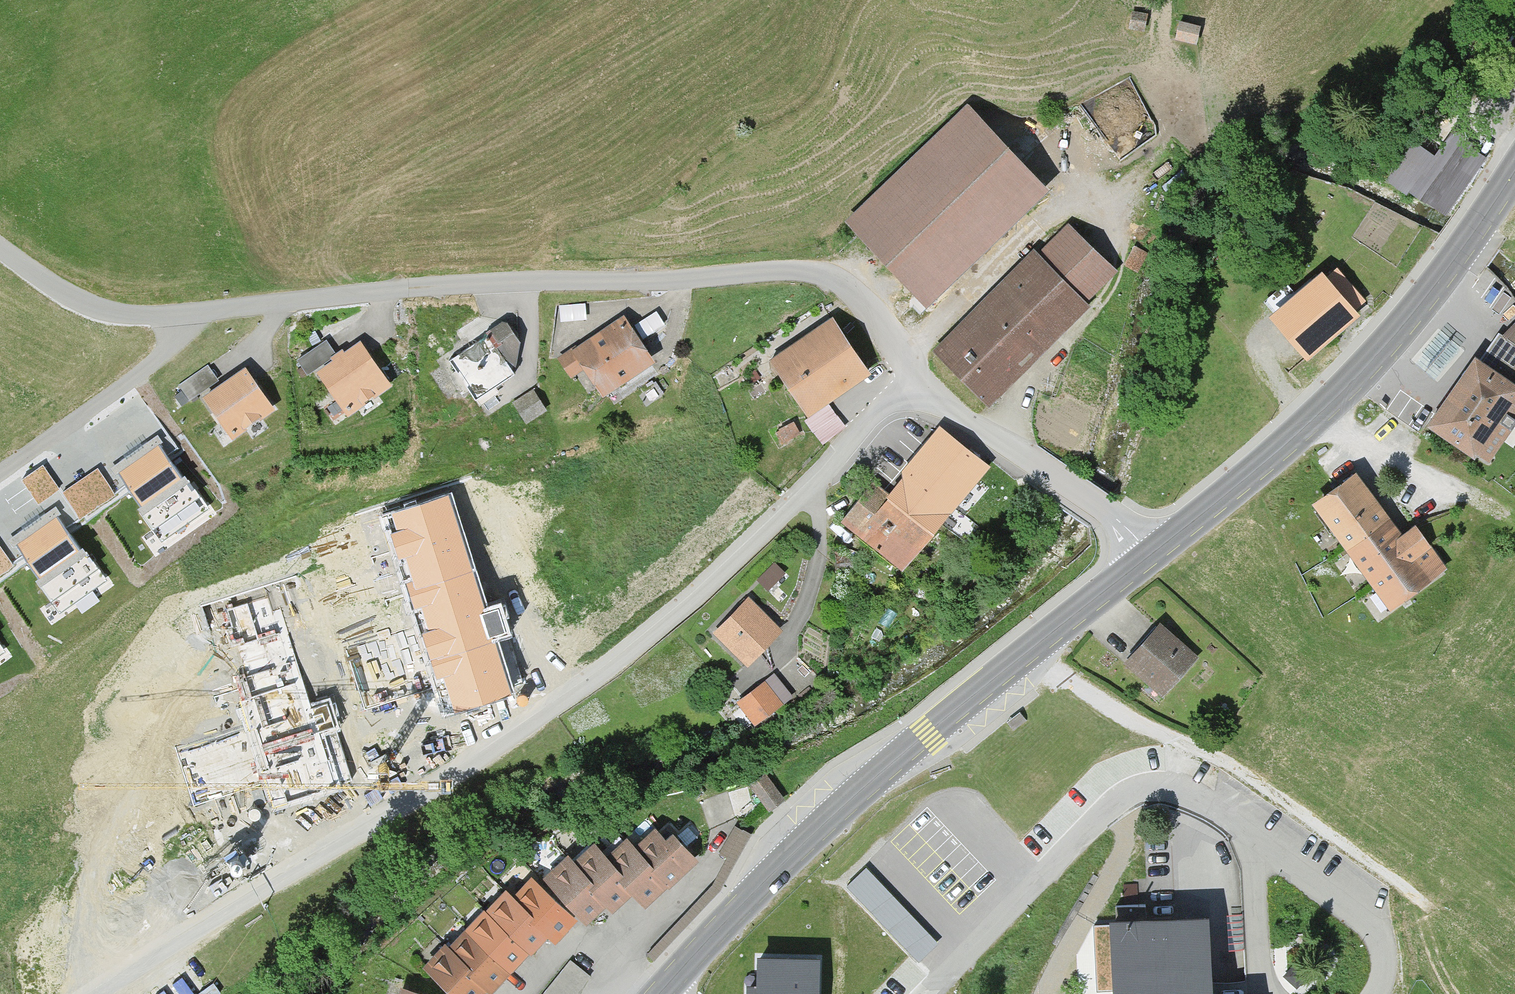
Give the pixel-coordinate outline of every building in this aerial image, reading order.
[(1149,14),(1132,12),(1130,28),(1147,31),(1149,14)] [(1199,27),(1180,22),(1176,38),(1195,43),(1199,27)] [(967,108),(846,222),(926,306),(1047,192),(967,108)] [(1452,211),(1492,146),(1452,121),(1437,145),(1413,131),(1388,172),(1452,211)] [(1115,274),(1068,228),(1039,258),(1032,251),(933,352),(990,408),(1089,309),(1085,305),(1115,274)] [(1364,302),(1338,272),(1328,280),(1322,274),(1269,320),(1308,365),(1362,318),(1355,310),(1364,302)] [(501,324),(475,316),(453,330),(463,345),(436,363),(455,392),(459,390),(474,413),(523,381),(513,365),(517,345),(501,324)] [(653,366),(622,319),(572,352),(570,350),(556,359),(571,382),(582,374),(600,401),(653,366)] [(870,376),(830,321),(768,365),(808,420),(870,376)] [(1499,337),(1481,364),(1473,359),(1426,430),(1486,470),(1514,426),(1514,348),(1499,337)] [(389,388),(359,344),(344,355),(341,351),(334,356),(325,343),(296,363),(309,381),(316,377),(345,418),(389,388)] [(213,360),(182,373),(189,390),(220,377),(213,360)] [(272,412),(243,372),(200,402),(229,442),(272,412)] [(544,414),(531,393),(512,404),(525,425),(544,414)] [(799,436),(792,425),(777,435),(785,446),(799,436)] [(987,467),(944,430),(928,448),(925,445),(897,478),(901,481),(889,496),(876,484),(842,523),(901,573),(976,487),(973,484),(987,467)] [(164,441),(119,470),(164,537),(208,507),(164,441)] [(44,463),(23,478),(40,502),(61,487),(44,463)] [(98,465),(62,489),(79,514),(115,490),(98,465)] [(1401,536),(1355,474),(1312,506),(1392,611),(1447,569),(1415,526),(1401,536)] [(513,692),(449,494),(380,516),(444,714),(513,692)] [(62,511),(18,541),(62,608),(107,578),(62,511)] [(14,562),(0,542),(0,571),(14,562)] [(752,571),(769,586),(787,566),(771,551),(752,571)] [(342,785),(278,587),(209,608),(273,807),(342,785)] [(779,630),(747,601),(714,638),(746,667),(779,630)] [(1198,660),(1159,626),(1125,665),(1165,699),(1198,660)] [(792,697),(774,675),(738,705),(756,727),(792,697)] [(782,802),(765,779),(752,788),(769,811),(782,802)] [(567,857),(542,882),(585,926),(606,907),(612,914),(631,897),(646,912),(697,863),(671,836),(665,842),(653,830),(634,849),(625,841),(606,859),(593,845),(574,864),(567,857)] [(938,943),(866,868),(847,885),(919,961),(938,943)] [(420,970),(446,993),(482,993),(485,991),(487,993),(496,993),(548,938),(555,944),(575,923),(530,880),(512,899),(504,891),(448,951),(443,946),(420,970)] [(1205,918),(1107,923),(1111,993),(1210,993),(1205,918)] [(592,970),(573,955),(541,993),(573,993),(592,970)] [(819,960),(754,958),(753,985),(745,985),(745,993),(818,993),(819,960)]
